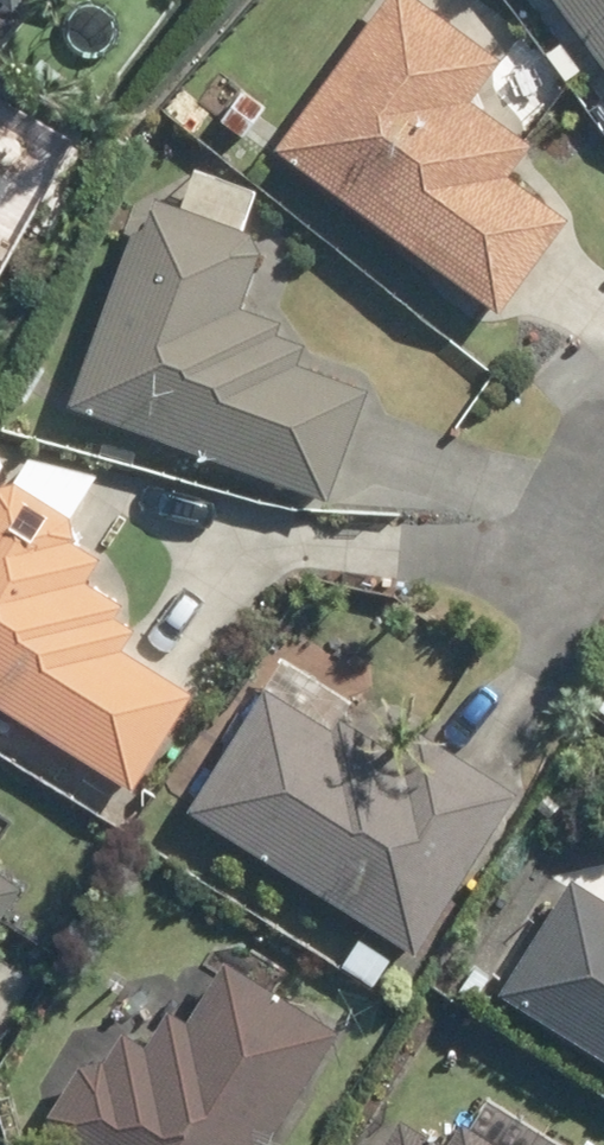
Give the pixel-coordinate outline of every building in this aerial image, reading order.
[(13,0),(0,0),(0,16),(13,0)] [(512,311),(578,219),(518,176),(542,144),(483,101),(512,60),(428,0),(398,0),(289,151),(512,311)] [(603,52),(603,0),(567,0),(603,52)] [(251,91),(227,120),(250,139),(274,110),(251,91)] [(82,405),(337,501),(379,393),(305,365),(313,346),(286,335),(291,324),(253,310),(273,256),(262,234),(165,198),(153,229),(148,232),(82,405)] [(68,566),(87,537),(82,517),(29,483),(6,490),(0,499),(0,699),(144,787),(201,693),(112,639),(133,606),(68,566)] [(198,811),(434,957),(533,797),(440,741),(424,766),(353,719),(344,734),(274,691),(198,811)] [(0,819),(0,839),(10,825),(0,819)] [(0,864),(0,936),(2,936),(34,887),(0,864)] [(584,884),(514,995),(603,1052),(603,897),(584,884)] [(369,940),(352,966),(385,990),(404,964),(369,940)] [(349,1036),(238,968),(200,1027),(181,1016),(159,1052),(135,1038),(122,1061),(91,1067),(61,1114),(68,1139),(78,1144),(282,1144),(349,1036)] [(411,1122),(397,1144),(448,1144),(411,1122)] [(476,1126),(465,1144),(506,1144),(476,1126)]
